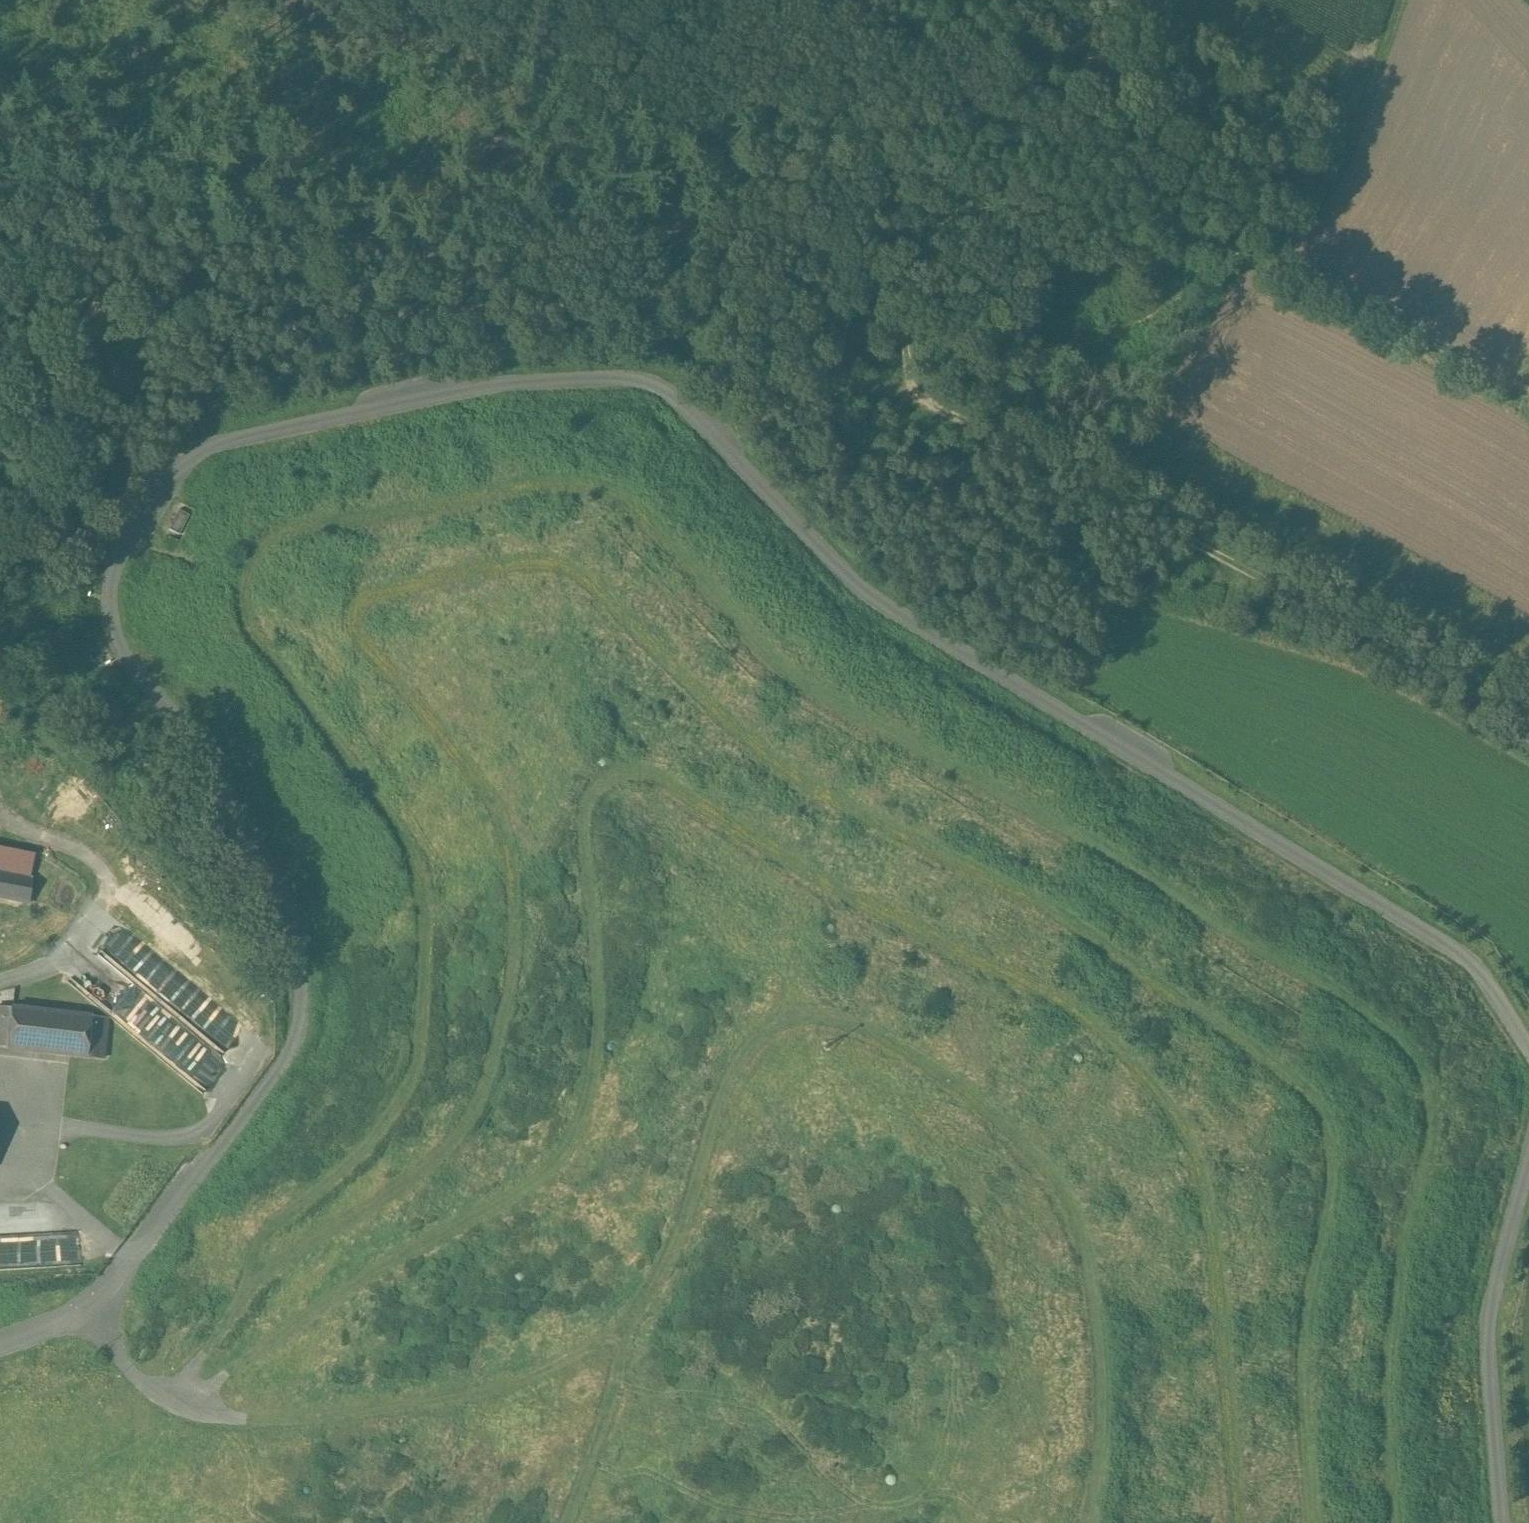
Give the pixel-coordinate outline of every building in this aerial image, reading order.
[(0,872),(0,897),(27,901),(31,877),(0,872)] [(0,1009),(0,1047),(9,1047),(13,1010),(0,1009)] [(108,1018),(13,1010),(9,1047),(105,1056),(108,1018)]
